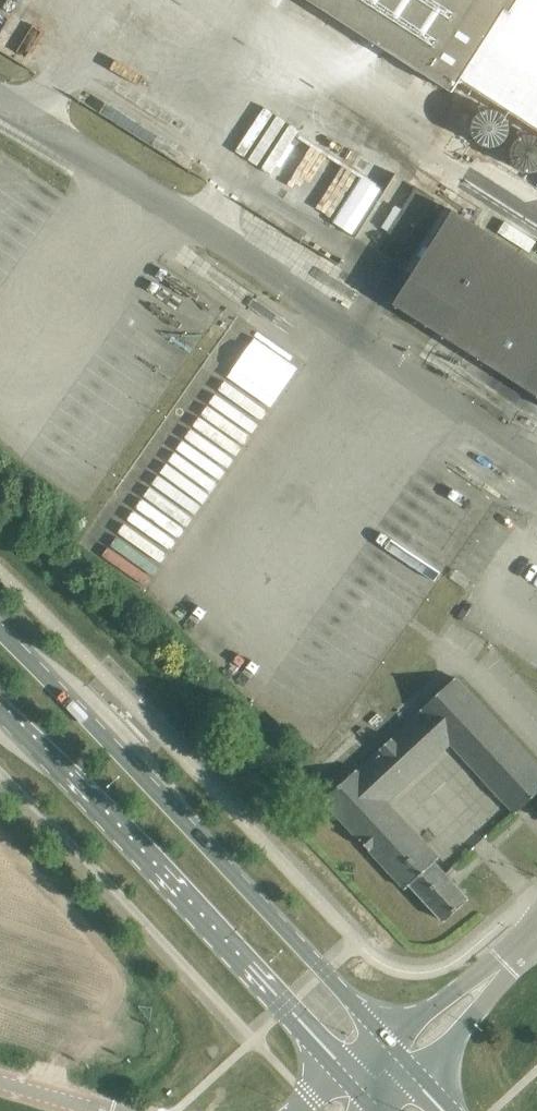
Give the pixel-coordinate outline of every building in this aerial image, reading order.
[(453,92),(462,78),(536,125),(536,0),(311,0),(453,92)] [(409,244),(437,197),(418,185),(401,212),(397,209),(384,229),(409,244)] [(536,394),(536,265),(453,211),(394,304),(536,394)] [(244,332),(139,510),(147,514),(142,522),(148,526),(144,533),(176,551),(290,358),(244,332)] [(285,675),(279,686),(330,715),(336,704),(285,675)] [(324,799),(406,888),(411,884),(445,920),(469,898),(435,861),(440,857),(389,802),(452,743),(516,812),(514,813),(515,814),(536,794),(536,764),(457,677),(324,799)]
